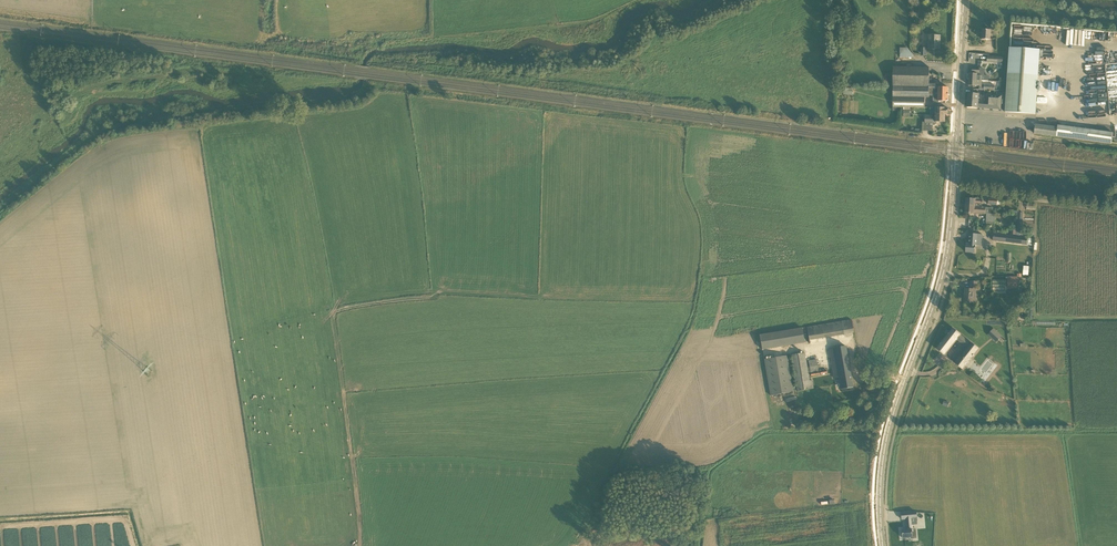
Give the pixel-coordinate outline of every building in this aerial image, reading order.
[(989,40),(990,30),(982,29),(982,39),(989,40)] [(940,49),(940,36),(930,35),(929,49),(940,49)] [(900,47),(900,57),(911,57),(911,47),(900,47)] [(1036,114),(1040,50),(1010,48),(1006,95),(1005,110),(1005,112),(1036,114)] [(903,108),(910,107),(925,107),(925,97),(929,97),(929,95),(933,95),(943,95),(943,94),(948,94),(949,88),(938,87),(938,83),(929,83),(930,67),(894,67),(893,108),(899,108),(899,107),(903,107),(903,108)] [(969,74),(969,79),(975,80),(982,81),(982,76),(979,75),(980,69),(972,68),(972,74),(969,74)] [(968,93),(967,107),(978,108),(1001,110),(1005,110),(1006,95),(1002,95),(986,94),(985,102),(979,101),(979,94),(968,93)] [(940,114),(945,115),(948,115),(948,108),(936,108),(936,113),(936,114),(932,114),(932,116),(935,116),(935,117),(937,117),(937,116),(938,116),(938,115),(940,115),(940,114)] [(932,116),(930,116),(927,115),(925,115),(925,123),(933,123),(932,125),(935,125),(937,124),(937,122),(945,122),(945,115),(940,114),(940,115),(938,115),(938,116),(937,116),(937,117),(935,117),(935,116),(932,116)] [(1074,139),(1076,128),(1058,125),(1058,128),(1035,125),(1034,134),(1061,137),(1074,139)] [(1085,129),(1083,140),(1101,142),(1103,131),(1085,129)] [(979,199),(979,198),(975,198),(975,199),(966,198),(965,205),(982,207),(982,204),(983,200),(979,199)] [(991,210),(991,207),(982,207),(965,205),(965,213),(987,215),(986,223),(995,224),(995,214),(991,213),(991,210)] [(1019,236),(1016,236),(994,233),(993,241),(1032,245),(1033,238),(1019,236)] [(980,245),(980,234),(970,234),(969,244),(966,244),(966,252),(975,252),(975,245),(980,245)] [(1006,294),(1006,280),(993,279),(993,294),(1006,294)] [(975,302),(977,282),(971,281),(970,289),(965,288),(964,301),(975,302)] [(810,344),(844,338),(844,335),(854,333),(851,319),(807,327),(810,344)] [(762,349),(805,342),(802,327),(759,334),(762,349)] [(945,355),(961,335),(953,328),(937,348),(945,355)] [(996,342),(1002,336),(994,328),(988,335),(996,342)] [(971,342),(955,362),(963,369),(979,349),(971,342)] [(853,387),(846,346),(829,349),(834,379),(839,378),(841,389),(853,387)] [(810,380),(809,375),(807,367),(809,367),(809,368),(808,368),(809,375),(811,374),(811,376),(819,374),(816,359),(808,361),(809,365),(807,366),(805,353),(791,355),(795,381),(791,381),(787,356),(764,361),(770,396),(793,392),(791,384),(793,384),(796,384),(797,391),(814,389),(813,380),(810,380)] [(922,524),(922,516),(911,515),(911,518),(905,519),(906,529),(901,530),(902,538),(911,537),(911,529),(912,529),(912,525),(917,525),(917,523),(922,524)]
